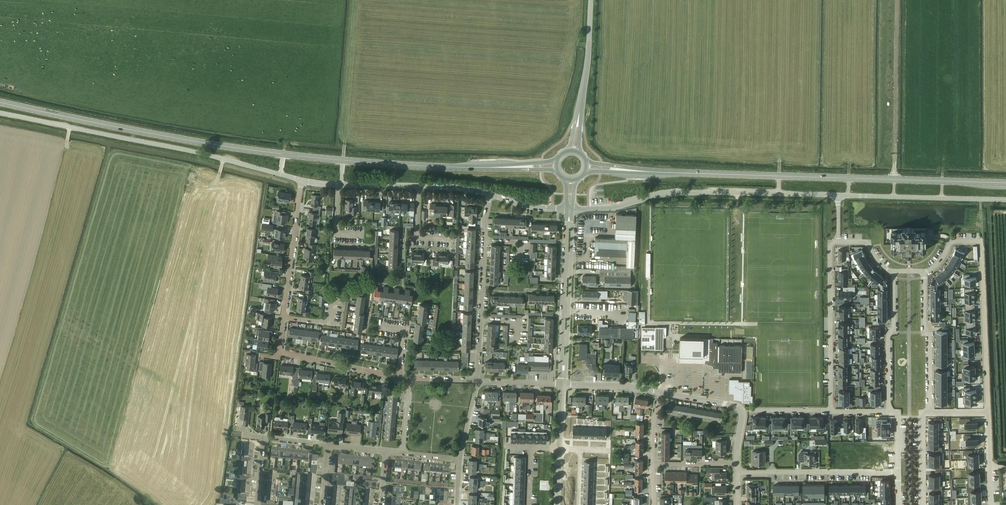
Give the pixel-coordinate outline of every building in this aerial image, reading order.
[(290,202),(291,194),(278,192),(277,201),(286,203),(286,201),(290,202)] [(314,205),(313,209),(321,210),(321,206),(318,206),(319,196),(312,195),(310,205),(314,205)] [(356,214),(356,207),(353,207),(354,200),(346,200),(345,210),(351,210),(351,214),(356,214)] [(366,210),(373,210),(373,202),(367,202),(367,201),(364,201),(363,209),(366,209),(366,210)] [(380,202),(373,202),(373,210),(380,210),(383,210),(383,201),(380,201),(380,202)] [(389,202),(389,210),(391,210),(394,210),(394,211),(400,211),(400,203),(394,203),(394,202),(389,202)] [(400,203),(400,211),(407,211),(409,211),(409,214),(411,216),(414,216),(414,204),(410,204),(410,203),(407,203),(400,203)] [(434,214),(440,215),(441,205),(435,205),(435,203),(430,203),(430,211),(434,211),(434,214)] [(447,206),(441,205),(440,215),(447,215),(446,215),(456,216),(457,204),(451,204),(447,204),(447,206)] [(476,216),(477,207),(472,207),(472,208),(465,208),(465,215),(469,215),(469,222),(476,222),(476,216)] [(320,216),(321,210),(313,209),(313,212),(309,212),(308,223),(316,224),(317,216),(320,216)] [(274,213),(273,222),(285,224),(286,218),(288,218),(288,215),(285,215),(286,212),(277,211),(277,213),(274,213)] [(637,215),(636,215),(616,214),(615,223),(613,223),(613,228),(615,228),(636,228),(637,215)] [(531,235),(531,231),(538,232),(538,223),(531,223),(531,227),(529,227),(528,235),(531,235)] [(467,231),(467,235),(475,235),(476,229),(468,228),(468,225),(463,225),(457,225),(457,229),(457,234),(460,234),(460,228),(465,228),(465,231),(467,231)] [(314,242),(316,242),(317,242),(317,241),(318,239),(317,238),(316,238),(315,237),(316,229),(307,228),(306,241),(314,242)] [(634,266),(635,256),(636,228),(615,228),(615,238),(595,237),(595,242),(593,242),(593,241),(592,241),(592,247),(592,246),(595,246),(594,255),(626,256),(626,266),(634,266)] [(912,251),(915,251),(915,249),(920,249),(920,250),(921,250),(921,248),(926,248),(926,232),(920,232),(920,233),(915,233),(915,228),(902,228),(902,233),(897,233),(897,232),(891,232),(891,248),(897,248),(897,250),(896,250),(897,250),(897,249),(902,249),(902,251),(905,251),(905,253),(912,253),(912,251)] [(273,229),(273,231),(273,233),(276,233),(275,237),(285,238),(286,230),(276,229),(273,229)] [(272,242),(272,246),(271,250),(283,252),(284,244),(280,244),(280,243),(272,242)] [(316,252),(317,245),(309,244),(309,248),(305,247),(304,258),(312,259),(313,251),(316,252)] [(864,254),(865,254),(862,249),(859,250),(859,249),(855,251),(856,252),(853,253),(856,258),(864,254)] [(955,249),(953,254),(962,258),(963,258),(965,253),(961,252),(962,251),(958,249),(958,250),(955,249)] [(849,257),(849,252),(846,252),(846,250),(838,250),(838,260),(846,260),(846,257),(849,257)] [(414,262),(417,262),(418,252),(412,252),(412,258),(409,258),(408,264),(408,265),(413,266),(414,265),(414,262)] [(417,262),(423,262),(423,265),(426,265),(427,259),(424,259),(424,253),(418,252),(417,262)] [(439,266),(439,263),(442,263),(442,254),(436,253),(436,259),(433,259),(433,265),(439,266)] [(282,264),(282,260),(278,259),(279,256),(269,254),(268,262),(272,263),(271,266),(281,268),(282,268),(283,264),(282,264)] [(448,266),(451,266),(453,266),(453,260),(451,260),(448,260),(448,254),(442,254),(442,263),(448,264),(448,266)] [(864,254),(856,258),(859,263),(867,259),(864,254)] [(953,254),(951,258),(959,263),(962,258),(953,254)] [(951,258),(949,262),(956,267),(959,263),(951,258)] [(869,263),(867,259),(859,263),(857,264),(858,264),(860,269),(869,263)] [(949,262),(946,266),(954,273),(957,268),(956,267),(949,262)] [(869,263),(860,269),(864,273),(872,266),(869,263)] [(872,266),(864,273),(868,278),(869,277),(875,270),(872,266)] [(946,266),(942,270),(943,270),(949,276),(950,277),(954,273),(946,266)] [(630,287),(630,277),(631,277),(631,270),(600,268),(599,281),(605,281),(605,286),(630,287)] [(841,271),(839,271),(839,278),(848,278),(848,268),(841,268),(841,271)] [(873,280),(879,273),(875,270),(869,277),(873,280)] [(943,270),(939,273),(945,280),(949,276),(943,270)] [(275,282),(276,276),(280,276),(280,273),(272,272),(265,271),(263,280),(275,282)] [(301,274),(300,281),(309,282),(310,276),(314,277),(315,272),(309,271),(308,275),(301,274)] [(879,282),(882,277),(883,276),(879,273),(873,280),(877,284),(879,282)] [(939,273),(935,276),(936,277),(939,282),(941,283),(943,286),(947,283),(945,282),(946,281),(945,280),(939,273)] [(970,274),(963,275),(964,278),(965,278),(965,279),(965,284),(974,284),(976,284),(976,277),(970,277),(970,274)] [(583,285),(596,286),(597,286),(597,280),(596,280),(596,276),(583,276),(583,285)] [(848,278),(839,278),(839,284),(848,284),(848,287),(854,287),(854,284),(852,284),(852,278),(848,278)] [(308,289),(309,282),(300,281),(299,288),(306,289),(306,292),(312,293),(312,289),(308,289)] [(263,283),(262,288),(268,289),(267,295),(277,296),(278,289),(271,288),(271,284),(263,283)] [(839,290),(839,299),(852,299),(852,292),(855,292),(855,287),(854,287),(848,287),(843,287),(843,291),(839,291),(839,290)] [(972,288),(964,288),(965,298),(974,297),(974,296),(975,296),(975,293),(974,293),(974,292),(973,292),(972,288)] [(597,290),(597,291),(583,291),(582,299),(597,299),(597,296),(600,296),(600,297),(604,297),(604,290),(597,290)] [(635,290),(627,290),(627,301),(635,301),(635,290)] [(298,297),(297,303),(306,304),(307,298),(311,298),(312,294),(306,294),(305,297),(298,297)] [(523,297),(516,297),(516,305),(522,305),(522,309),(525,309),(526,299),(523,298),(523,297)] [(974,297),(965,298),(965,307),(973,306),(973,305),(973,302),(974,302),(974,297)] [(276,306),(276,303),(274,303),(274,300),(265,298),(264,301),(266,302),(265,311),(273,312),(274,306),(276,306)] [(305,311),(306,304),(297,303),(296,310),(303,311),(303,315),(309,315),(309,312),(305,311)] [(965,312),(964,312),(964,316),(975,315),(975,310),(973,310),(973,306),(965,307),(965,312)] [(271,326),(272,318),(265,317),(266,314),(257,313),(256,318),(259,319),(259,320),(262,320),(261,325),(271,326)] [(887,315),(878,316),(877,316),(877,321),(873,321),(873,324),(879,324),(879,321),(887,321),(887,315)] [(975,315),(964,316),(965,316),(966,325),(974,324),(974,320),(975,320),(975,315)] [(599,326),(599,337),(607,337),(607,334),(609,334),(609,330),(608,330),(608,327),(608,324),(602,324),(603,320),(599,320),(599,326)] [(607,334),(607,337),(610,337),(610,338),(611,338),(625,338),(635,338),(635,337),(636,321),(635,321),(628,321),(628,325),(626,325),(626,327),(623,327),(611,327),(610,327),(608,327),(608,330),(609,330),(609,334),(607,334)] [(974,324),(966,325),(966,334),(976,333),(975,328),(974,328),(974,325),(974,324)] [(591,334),(591,326),(578,326),(578,334),(591,334)] [(662,349),(663,337),(666,337),(666,327),(663,327),(642,327),(642,349),(662,349)] [(289,337),(297,338),(298,329),(291,328),(289,337)] [(942,331),(936,331),(936,337),(948,337),(948,328),(942,328),(942,331)] [(258,334),(258,339),(268,341),(269,334),(272,334),(272,331),(257,329),(256,334),(258,334)] [(297,338),(304,339),(305,330),(298,329),(297,338)] [(304,339),(311,340),(312,331),(305,330),(304,339)] [(320,332),(312,331),(311,340),(318,341),(320,332)] [(321,344),(329,345),(330,336),(323,335),(321,344)] [(329,345),(336,346),(337,337),(330,336),(329,345)] [(336,346),(343,347),(344,338),(337,337),(336,346)] [(271,341),(268,341),(258,339),(253,338),(252,343),(257,344),(256,349),(267,350),(268,344),(270,344),(271,341)] [(343,347),(350,348),(352,339),(344,338),(343,347)] [(680,354),(680,362),(685,362),(690,362),(695,362),(700,362),(700,363),(700,362),(705,362),(705,363),(705,362),(712,363),(713,363),(713,362),(712,358),(712,356),(712,355),(710,355),(710,343),(710,338),(680,338),(680,354)] [(359,340),(352,339),(350,348),(358,349),(359,340)] [(962,343),(961,343),(961,349),(974,348),(974,342),(968,343),(968,341),(968,339),(962,340),(962,341),(962,343)] [(710,343),(710,355),(712,355),(712,356),(712,358),(713,362),(713,363),(713,364),(714,367),(715,368),(719,368),(719,371),(742,372),(742,362),(741,362),(741,361),(742,361),(742,346),(720,345),(720,346),(718,346),(718,343),(710,343)] [(361,353),(368,353),(369,345),(362,344),(361,353)] [(368,353),(375,354),(377,346),(369,345),(368,353)] [(586,359),(591,359),(591,354),(587,354),(587,345),(579,345),(578,360),(586,361),(586,359)] [(375,354),(383,355),(384,346),(377,346),(375,354)] [(383,355),(390,356),(391,347),(384,346),(383,355)] [(398,348),(391,347),(390,356),(397,357),(398,348)] [(974,348),(961,349),(963,349),(963,352),(964,355),(962,355),(962,358),(969,358),(969,355),(975,355),(974,348)] [(525,352),(525,357),(524,357),(524,361),(520,360),(520,361),(518,361),(517,362),(517,364),(517,371),(527,371),(528,357),(528,356),(529,352),(525,352)] [(245,369),(252,369),(251,371),(257,372),(258,363),(254,363),(255,355),(247,354),(245,369)] [(596,354),(591,354),(591,359),(586,359),(586,361),(586,365),(589,368),(588,368),(588,372),(591,375),(595,375),(598,372),(598,369),(595,366),(596,354)] [(528,356),(528,357),(527,371),(551,372),(551,359),(549,359),(549,362),(543,362),(543,357),(535,357),(535,356),(528,356)] [(947,359),(935,359),(935,362),(936,362),(936,365),(942,365),(942,367),(948,367),(948,364),(947,364),(947,359)] [(458,362),(451,361),(451,371),(458,371),(458,367),(461,367),(461,363),(458,363),(458,362)] [(271,364),(264,363),(264,362),(260,362),(259,371),(263,371),(262,377),(270,377),(271,364)] [(635,369),(636,362),(631,362),(631,365),(625,364),(625,375),(632,375),(632,369),(635,369)] [(969,363),(963,364),(963,367),(964,367),(964,373),(975,372),(977,372),(976,368),(975,368),(975,366),(969,367),(969,363)] [(281,365),(280,373),(293,374),(292,385),(295,385),(296,372),(293,372),(294,366),(281,365)] [(942,370),(936,370),(936,376),(947,376),(947,370),(948,370),(948,367),(942,367),(942,370)] [(296,372),(295,385),(299,386),(299,379),(298,379),(298,377),(302,378),(302,381),(311,381),(311,379),(312,371),(300,369),(299,372),(296,372)] [(964,379),(963,379),(963,382),(970,382),(970,379),(976,379),(975,372),(964,373),(964,376),(964,379)] [(316,384),(316,381),(324,382),(324,385),(329,385),(329,383),(330,375),(317,373),(317,377),(314,377),(313,384),(316,384)] [(348,388),(348,382),(345,381),(346,378),(335,377),(334,385),(344,386),(344,387),(348,388)] [(751,386),(750,386),(750,381),(741,381),(739,381),(739,379),(729,379),(729,392),(729,393),(735,393),(734,398),(742,400),(742,403),(742,402),(745,402),(749,402),(753,402),(753,395),(751,395),(751,386)] [(357,389),(362,389),(363,390),(364,382),(352,381),(351,388),(352,389),(351,394),(357,394),(357,389)] [(381,397),(381,393),(382,393),(382,386),(370,385),(370,392),(369,397),(375,398),(375,396),(381,397)] [(965,397),(963,397),(976,396),(976,390),(970,390),(970,387),(964,388),(964,391),(965,391),(965,394),(965,397)] [(839,397),(849,397),(849,391),(852,391),(852,388),(846,388),(846,391),(839,391),(839,397)] [(870,391),(870,397),(881,397),(881,391),(874,391),(874,388),(868,388),(868,391),(870,391)] [(491,406),(491,391),(485,391),(485,394),(483,394),(482,394),(482,397),(483,398),(485,398),(485,399),(488,399),(487,408),(491,408),(491,406)] [(389,393),(388,401),(397,402),(398,394),(394,394),(394,392),(392,392),(392,394),(389,393)] [(976,396),(963,397),(963,403),(964,403),(964,406),(971,406),(971,403),(973,403),(977,403),(976,396)] [(849,397),(839,397),(839,398),(839,404),(846,404),(846,407),(852,407),(852,403),(850,403),(849,397)] [(947,398),(936,398),(936,404),(942,404),(942,407),(948,407),(948,403),(947,403),(947,398)] [(648,400),(642,399),(640,411),(643,412),(643,407),(647,407),(648,400)] [(249,407),(244,406),(244,402),(238,401),(237,406),(241,406),(240,418),(244,419),(243,425),(248,426),(248,419),(249,407)] [(396,410),(397,402),(388,401),(388,409),(396,410)] [(674,412),(676,405),(669,404),(668,411),(674,412)] [(396,417),(396,410),(388,409),(387,416),(396,417)] [(342,433),(344,413),(338,412),(338,421),(329,421),(328,431),(342,433)] [(723,413),(716,412),(715,419),(722,420),(723,413)] [(266,413),(265,417),(258,416),(257,427),(264,427),(265,421),(270,421),(271,413),(266,413)] [(945,425),(956,425),(957,415),(953,415),(953,419),(945,419),(945,425)] [(387,416),(386,424),(395,425),(396,417),(387,416)] [(490,425),(490,421),(486,421),(486,417),(479,416),(479,417),(477,418),(477,420),(479,421),(479,425),(485,425),(486,425),(490,425)] [(274,428),(287,430),(287,426),(290,426),(291,419),(288,418),(288,422),(282,421),(283,417),(275,417),(274,428)] [(753,423),(750,423),(750,429),(753,429),(753,428),(759,428),(759,417),(753,417),(753,423)] [(766,417),(759,417),(759,428),(765,428),(766,429),(769,429),(769,423),(766,423),(766,417)] [(772,423),(769,423),(769,429),(773,429),(773,428),(779,428),(779,417),(772,417),(772,423)] [(785,417),(779,417),(779,428),(784,428),(784,429),(788,429),(788,423),(785,423),(785,417)] [(791,423),(788,423),(788,429),(792,429),(792,428),(792,427),(798,427),(798,417),(791,417),(791,423)] [(804,417),(798,417),(798,427),(803,427),(803,428),(803,429),(807,429),(807,423),(804,423),(804,417)] [(810,423),(807,423),(807,429),(811,429),(811,428),(817,428),(817,417),(810,417),(810,423)] [(817,417),(817,428),(817,431),(826,431),(826,423),(823,423),(823,417),(817,417)] [(369,421),(368,426),(364,425),(364,431),(368,431),(367,435),(376,436),(377,425),(380,425),(381,418),(376,418),(376,422),(369,421)] [(970,418),(959,419),(959,423),(964,423),(964,429),(966,429),(978,428),(977,422),(970,422),(970,418)] [(290,426),(293,426),(293,430),(306,432),(307,424),(294,422),(294,419),(291,419),(290,426)] [(857,420),(856,420),(856,431),(860,431),(860,438),(866,438),(866,427),(862,427),(862,420),(861,420),(861,419),(857,419),(857,420)] [(934,422),(929,422),(929,428),(939,428),(940,428),(940,422),(941,422),(941,419),(934,419),(934,422)] [(309,420),(308,427),(311,427),(311,432),(323,433),(325,422),(320,422),(319,425),(312,424),(312,421),(309,420)] [(837,434),(841,434),(841,427),(838,427),(838,420),(831,420),(831,432),(837,432),(837,434)] [(841,427),(841,434),(846,434),(846,431),(851,431),(851,420),(844,420),(844,427),(841,427)] [(887,422),(887,420),(876,420),(877,427),(882,427),(882,438),(887,438),(887,435),(890,435),(890,430),(891,430),(891,427),(890,427),(890,422),(887,422)] [(347,424),(346,433),(360,435),(361,425),(357,425),(357,421),(352,421),(351,424),(347,424)] [(394,433),(395,425),(386,424),(385,432),(394,433)] [(393,440),(394,433),(385,432),(385,440),(393,440)] [(970,435),(963,435),(964,440),(966,440),(966,446),(978,445),(978,444),(979,444),(979,440),(978,440),(978,439),(971,439),(970,435)] [(713,440),(716,440),(716,447),(726,447),(726,440),(722,440),(721,437),(713,437),(713,440)] [(245,448),(245,452),(254,453),(254,450),(255,450),(255,447),(254,447),(254,446),(252,446),(253,442),(243,442),(242,448),(245,448)] [(940,442),(929,442),(929,448),(935,448),(935,451),(942,451),(942,447),(940,447),(940,442)] [(478,454),(486,454),(487,449),(482,449),(482,450),(479,450),(479,446),(472,445),(471,454),(478,454)] [(686,457),(691,457),(692,445),(683,445),(683,450),(686,450),(686,457)] [(726,447),(716,447),(716,453),(713,453),(713,457),(721,457),(721,453),(726,453),(726,447)] [(270,458),(278,459),(279,450),(271,449),(270,458)] [(286,451),(279,450),(278,459),(285,459),(286,451)] [(816,462),(816,450),(811,450),(811,454),(807,454),(807,452),(804,452),(801,452),(799,454),(800,461),(799,461),(804,461),(804,463),(812,463),(812,462),(816,462)] [(972,450),(963,450),(963,455),(967,455),(967,460),(979,459),(979,454),(972,454),(972,450)] [(254,455),(254,453),(245,452),(242,451),(241,461),(244,461),(244,458),(250,458),(253,459),(253,458),(254,458),(254,455)] [(285,459),(293,460),(294,451),(286,451),(285,459)] [(301,452),(294,451),(293,460),(300,461),(301,452)] [(765,464),(765,451),(752,451),(752,464),(765,464)] [(935,454),(929,454),(929,460),(940,460),(940,459),(940,454),(942,454),(942,451),(935,451),(935,454)] [(301,452),(300,461),(308,461),(309,453),(301,452)] [(337,464),(345,465),(346,456),(338,455),(337,464)] [(360,458),(353,457),(352,466),(359,467),(360,458)] [(374,459),(367,458),(366,467),(373,468),(374,459)] [(940,460),(929,460),(929,465),(935,465),(935,469),(942,469),(942,459),(940,459),(940,460)] [(967,465),(966,465),(966,469),(973,469),(973,466),(979,465),(979,460),(979,459),(967,460),(967,465)] [(243,470),(250,471),(252,471),(252,469),(253,469),(253,466),(252,466),(253,465),(250,465),(250,462),(244,461),(241,461),(240,466),(243,466),(243,470)] [(720,469),(711,469),(711,474),(712,474),(712,480),(715,480),(726,480),(726,472),(720,472),(720,469)] [(973,469),(966,469),(966,473),(967,473),(968,479),(980,478),(979,472),(973,472),(973,469)] [(252,471),(250,471),(243,470),(242,474),(240,474),(239,479),(248,480),(248,477),(251,477),(252,477),(252,474),(252,471)] [(935,475),(929,475),(929,481),(941,480),(941,475),(942,475),(942,471),(935,471),(935,475)] [(665,481),(671,481),(671,472),(666,472),(666,475),(663,475),(663,479),(665,479),(665,481)] [(336,486),(338,486),(346,487),(346,482),(344,482),(344,476),(333,475),(332,482),(337,483),(336,486)] [(376,489),(377,482),(370,481),(371,478),(363,477),(363,482),(366,482),(365,488),(376,489)] [(968,484),(967,484),(967,488),(974,488),(974,484),(980,484),(980,478),(968,479),(968,484)] [(241,485),(241,489),(250,490),(250,487),(251,487),(252,484),(251,484),(248,483),(248,480),(239,479),(239,485),(241,485)] [(941,480),(929,481),(929,486),(935,486),(935,490),(942,489),(942,480),(941,480)] [(753,482),(753,485),(747,485),(747,490),(757,490),(757,487),(761,487),(761,482),(753,482)] [(402,498),(403,490),(404,490),(405,485),(397,484),(397,487),(394,487),(393,494),(397,495),(397,497),(402,498)] [(803,496),(814,496),(814,485),(803,485),(803,496)] [(814,485),(814,496),(824,496),(824,485),(814,485)] [(726,495),(726,486),(715,486),(715,495),(726,495)] [(974,488),(967,488),(967,489),(967,492),(968,492),(968,497),(981,496),(981,491),(974,491),(974,488)] [(241,489),(241,492),(238,492),(238,498),(247,499),(247,496),(250,496),(250,495),(251,495),(251,493),(250,492),(250,490),(241,489)] [(935,493),(929,493),(929,498),(939,498),(939,493),(942,493),(942,489),(935,490),(935,493)] [(750,498),(753,498),(759,498),(759,495),(759,490),(757,490),(747,490),(747,496),(750,496),(750,498)] [(634,499),(634,504),(643,504),(643,497),(635,497),(635,495),(632,495),(632,496),(632,499),(634,499)] [(661,497),(660,503),(669,503),(669,502),(669,497),(667,497),(667,495),(661,495),(661,497)] [(968,497),(969,504),(975,504),(975,502),(982,502),(981,496),(968,497)]
